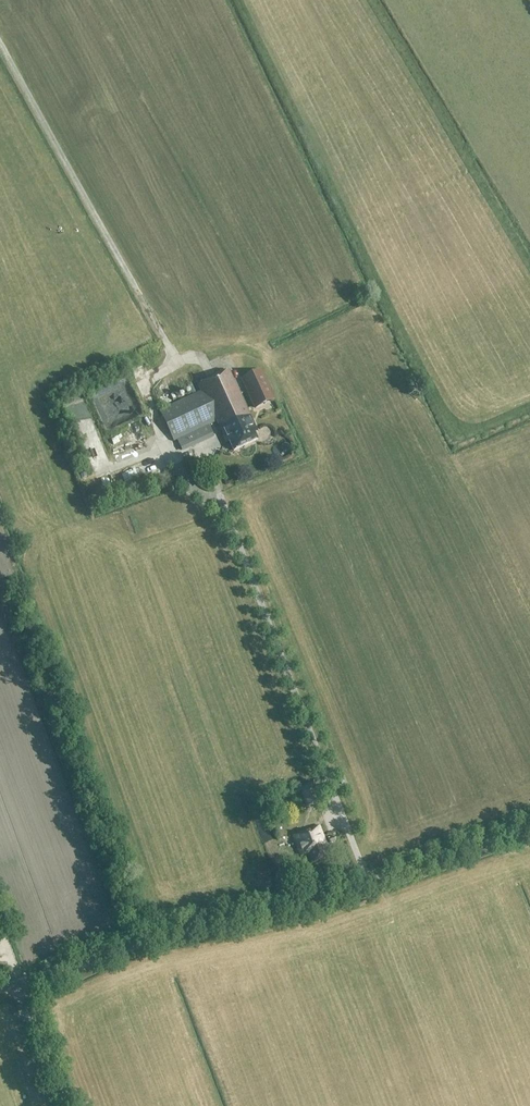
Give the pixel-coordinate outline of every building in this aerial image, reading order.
[(275,400),(262,370),(241,379),(254,410),(275,400)] [(198,385),(201,391),(159,410),(173,441),(217,421),(227,443),(229,442),(233,451),(258,440),(254,433),(257,432),(228,371),(198,385)] [(74,403),(77,412),(89,407),(85,398),(74,403)] [(113,452),(97,412),(90,415),(89,413),(81,416),(94,449),(101,446),(105,456),(113,452)] [(124,429),(112,432),(115,441),(126,437),(124,429)] [(129,474),(153,465),(151,460),(144,463),(143,460),(126,467),(129,474)] [(313,783),(301,788),(299,789),(305,806),(319,800),(313,783)] [(312,863),(328,857),(324,845),(326,845),(319,826),(293,836),(301,857),(308,854),(312,863)]
